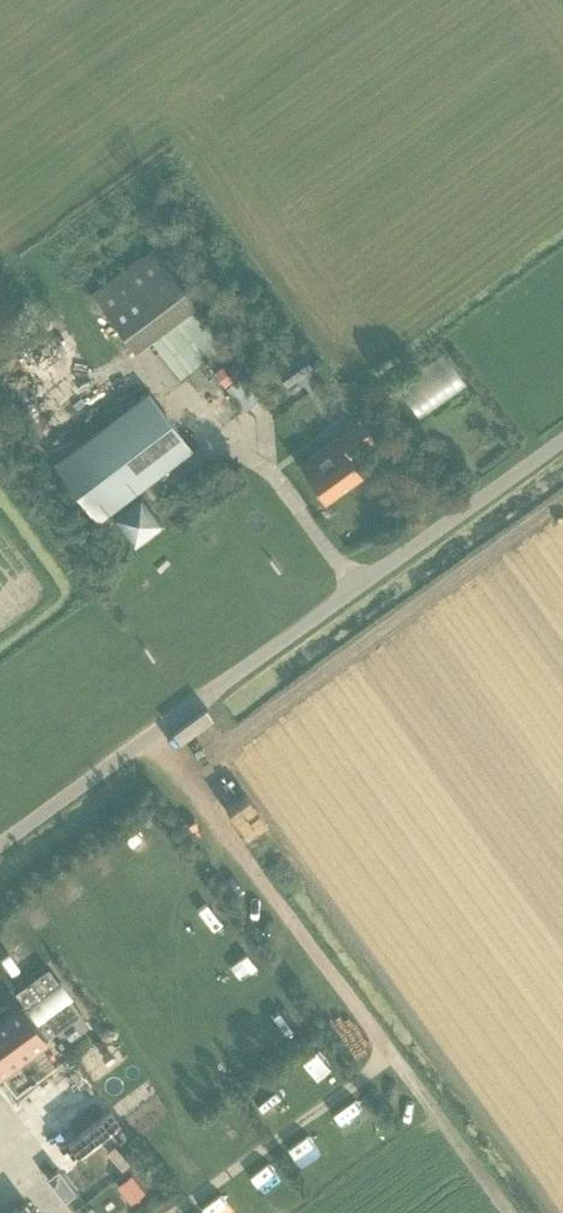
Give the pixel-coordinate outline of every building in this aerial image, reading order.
[(92,292),(99,302),(135,351),(152,339),(182,379),(227,344),(154,247),(92,292)] [(313,364),(299,344),(272,363),(286,382),(313,364)] [(223,365),(214,371),(225,386),(234,379),(223,365)] [(245,409),(263,395),(246,372),(228,387),(245,409)] [(192,447),(149,389),(53,460),(96,518),(192,447)] [(347,429),(299,463),(325,500),(363,473),(352,456),(377,439),(359,415),(345,425),(347,429)] [(0,1024),(0,1070),(45,1039),(34,1023),(38,1021),(48,1036),(82,1012),(71,997),(70,997),(59,982),(60,981),(49,966),(16,990),(26,1005),(0,1024)] [(127,1127),(115,1135),(121,1143),(133,1135),(127,1127)] [(130,1173),(118,1183),(130,1198),(142,1188),(130,1173)] [(9,1212),(36,1212),(26,1200),(9,1212)]
